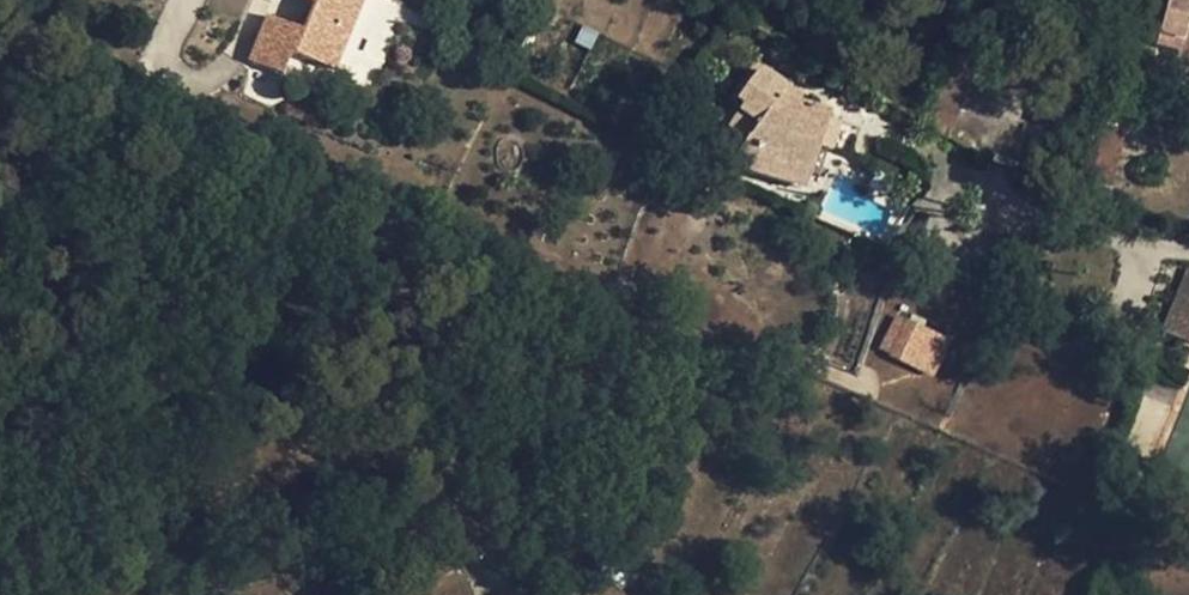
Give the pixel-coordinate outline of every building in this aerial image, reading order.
[(305,54),(333,0),(267,0),(263,7),(251,0),(250,0),(230,38),(260,54),(270,36),(305,54)] [(1146,32),(1188,43),(1188,0),(1151,0),(1146,32)] [(753,132),(814,153),(823,125),(853,133),(857,118),(848,116),(849,106),(834,102),(835,98),(801,84),(778,56),(746,80),(753,91),(736,103),(745,118),(741,122),(752,137),(753,132)] [(810,165),(814,153),(753,132),(752,137),(750,145),(810,165)] [(1176,330),(1188,335),(1188,299),(1176,330)] [(922,370),(940,331),(919,322),(901,361),(922,370)] [(1148,586),(1144,594),(1166,594),(1148,586)]
